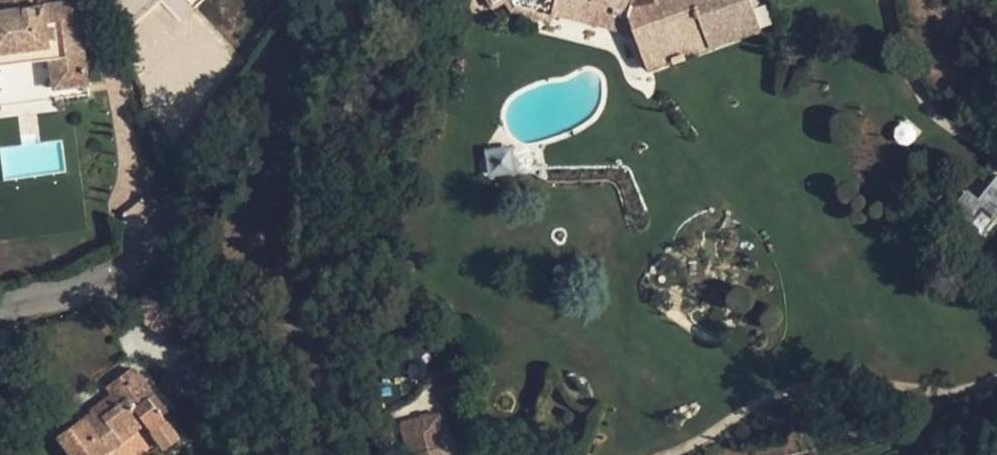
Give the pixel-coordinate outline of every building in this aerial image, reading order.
[(77,0),(73,0),(28,6),(0,9),(0,65),(49,59),(52,89),(87,84),(77,0)] [(27,0),(0,0),(0,9),(28,6),(27,0)] [(493,7),(506,0),(511,11),(552,21),(554,15),(558,0),(490,0),(493,7)] [(554,15),(636,35),(626,8),(592,0),(558,0),(554,15)] [(626,8),(636,35),(647,67),(761,27),(754,8),(757,5),(760,1),(760,0),(592,0),(626,8)] [(890,135),(907,149),(921,132),(904,118),(890,135)] [(509,148),(486,149),(487,174),(511,172),(509,148)] [(964,193),(980,206),(996,184),(996,175),(979,198),(968,189),(964,193)] [(951,209),(983,235),(996,217),(996,184),(980,206),(964,193),(951,209)] [(188,298),(163,282),(138,313),(163,331),(188,298)] [(86,417),(59,437),(73,454),(102,454),(101,453),(120,440),(116,434),(143,415),(146,420),(152,428),(162,421),(157,414),(164,409),(133,369),(106,389),(111,396),(96,407),(97,409),(101,414),(90,423),(86,417)] [(101,414),(97,409),(86,417),(90,423),(101,414)] [(116,434),(120,440),(146,420),(143,415),(116,434)] [(410,454),(450,454),(448,445),(410,454)]
